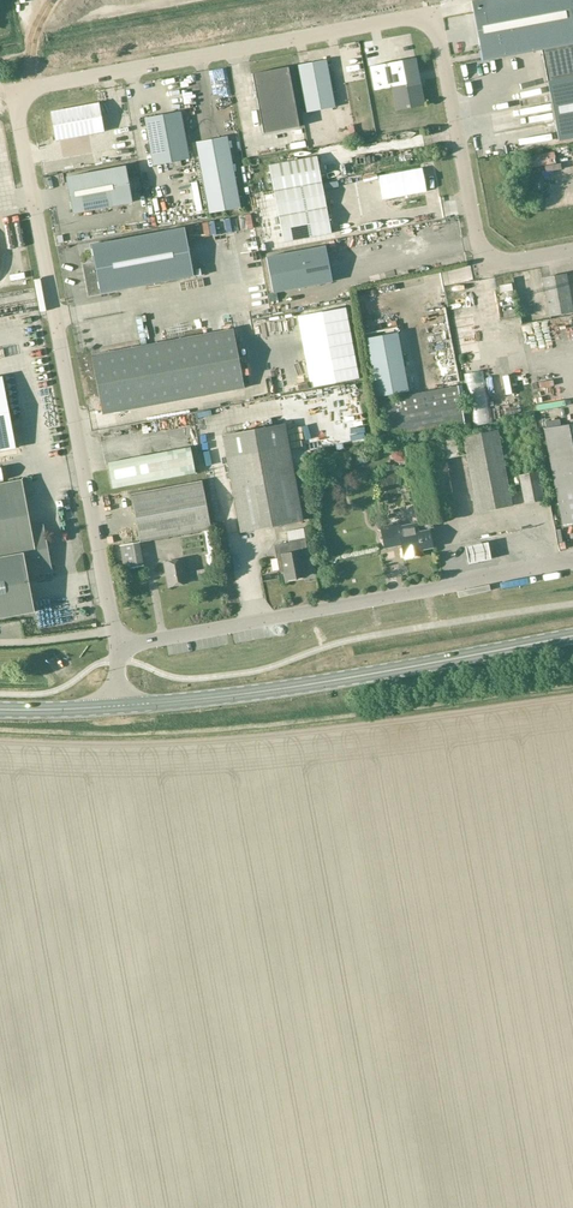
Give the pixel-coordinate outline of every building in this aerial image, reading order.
[(471,1),(482,61),(541,50),(559,141),(572,139),(572,0),(478,0),(471,1)] [(392,88),(396,111),(424,105),(415,58),(368,67),(373,91),(392,88)] [(326,60),(297,66),(306,113),(335,108),(326,60)] [(252,74),(263,133),(299,127),(288,67),(252,74)] [(495,151),(557,142),(552,109),(531,112),(531,108),(550,105),(546,77),(528,80),(529,88),(514,90),(517,113),(490,116),(495,151)] [(56,141),(104,132),(99,103),(50,112),(56,141)] [(115,103),(115,115),(125,115),(124,103),(115,103)] [(145,118),(154,166),(190,159),(181,112),(145,118)] [(196,142),(209,214),(240,208),(227,136),(196,142)] [(317,156),(269,165),(283,242),(331,233),(317,156)] [(73,214),(132,202),(126,166),(66,177),(73,214)] [(371,182),(360,182),(360,198),(372,198),(371,182)] [(375,218),(381,217),(379,204),(373,205),(375,218)] [(193,276),(184,228),(107,242),(91,245),(94,263),(83,265),(89,296),(116,291),(116,290),(193,276)] [(210,230),(212,245),(222,243),(220,228),(210,230)] [(266,257),(273,293),(332,282),(325,246),(266,257)] [(549,318),(572,313),(566,275),(542,279),(549,318)] [(511,283),(499,286),(501,293),(513,290),(511,283)] [(415,316),(429,369),(451,363),(437,310),(415,316)] [(345,311),(300,320),(312,386),(359,379),(345,311)] [(233,329),(91,355),(102,415),(244,388),(233,329)] [(239,351),(249,349),(245,332),(236,334),(239,351)] [(366,338),(377,398),(408,392),(397,333),(366,338)] [(490,420),(480,374),(464,377),(473,424),(490,420)] [(0,377),(0,451),(16,448),(2,377),(0,377)] [(381,400),(387,436),(464,421),(458,386),(381,400)] [(514,410),(524,410),(524,392),(515,392),(514,410)] [(284,424),(224,435),(242,532),(302,521),(284,424)] [(563,527),(572,525),(572,425),(544,430),(563,527)] [(476,513),(512,506),(497,431),(462,438),(476,513)] [(432,522),(456,517),(444,459),(457,456),(454,439),(441,442),(405,449),(420,524),(432,522)] [(112,489),(195,473),(190,447),(107,462),(112,489)] [(458,461),(450,464),(453,472),(461,469),(458,461)] [(525,504),(543,500),(537,473),(519,477),(525,504)] [(23,614),(34,612),(28,577),(52,572),(43,524),(30,526),(22,479),(0,483),(0,618),(23,614)] [(203,482),(131,494),(140,542),(211,530),(203,482)] [(462,500),(463,507),(456,508),(458,520),(473,518),(471,499),(462,500)] [(433,548),(429,532),(433,531),(432,522),(420,524),(422,533),(419,533),(417,524),(400,527),(400,523),(379,527),(383,549),(400,546),(403,559),(423,556),(422,551),(433,549),(433,548)] [(219,577),(210,530),(204,531),(208,555),(206,555),(210,578),(219,577)] [(282,554),(287,580),(305,576),(301,556),(308,555),(305,538),(289,541),(291,553),(282,554)] [(486,546),(464,550),(467,568),(490,564),(486,546)] [(182,559),(164,562),(169,587),(187,583),(182,559)] [(272,576),(279,575),(277,562),(271,563),(272,576)] [(184,645),(169,648),(171,657),(186,653),(184,645)]
